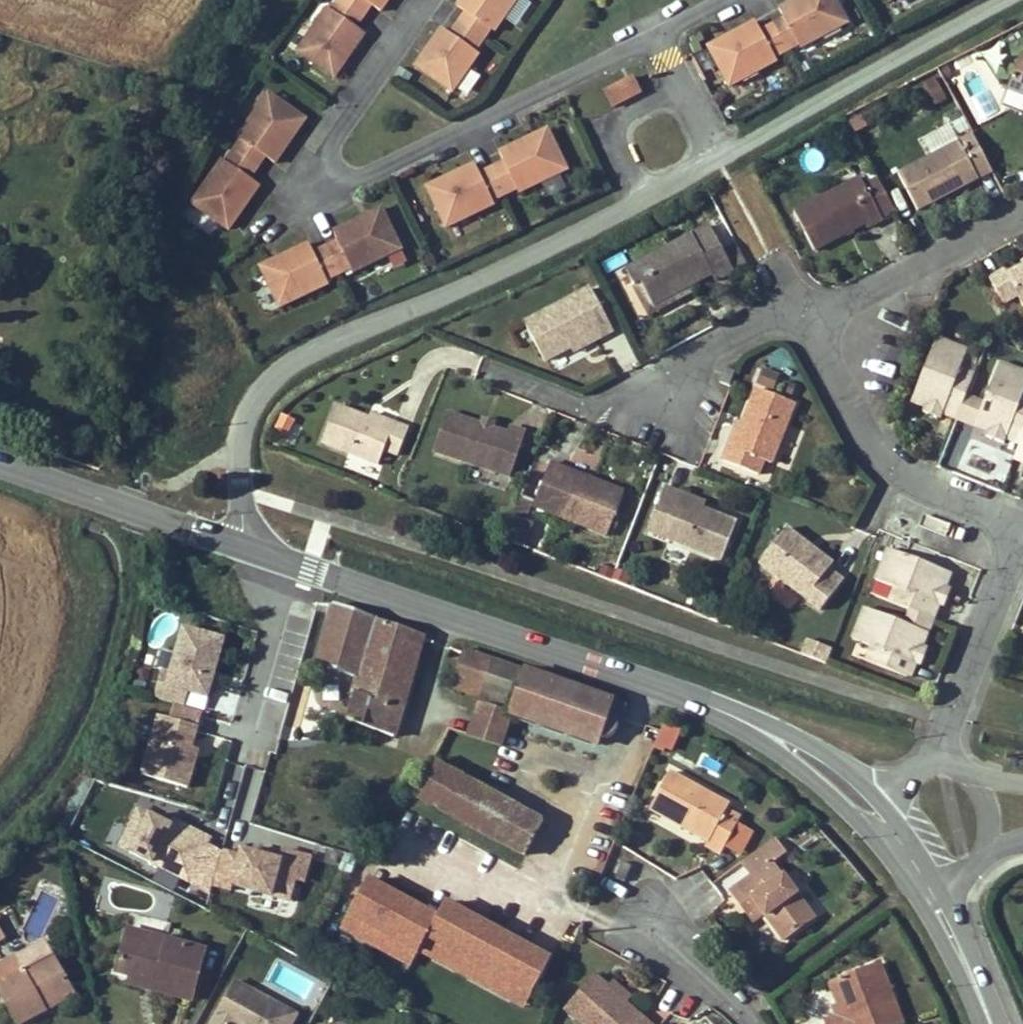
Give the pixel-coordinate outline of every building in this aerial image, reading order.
[(339,0),(333,0),(328,8),(325,7),(295,51),(333,78),(342,64),(364,33),(355,27),(363,17),(339,0)] [(363,17),(371,6),(380,11),(388,0),(339,0),(363,17)] [(486,42),(492,34),(494,35),(517,0),(460,0),(455,6),(464,12),(456,22),(486,42)] [(837,0),(796,0),(780,9),(785,18),(772,25),(789,55),(801,48),(802,50),(850,23),(837,0)] [(779,63),(777,61),(789,55),(772,25),(761,31),(756,21),(711,46),(733,89),(779,63)] [(479,53),(486,42),(456,22),(448,34),(440,29),(423,53),(414,67),(454,93),(480,55),(479,53)] [(1021,54),(1008,88),(1022,94),(1022,55),(1021,54)] [(613,109),(644,93),(633,73),(603,89),(613,109)] [(936,76),(922,83),(934,105),(948,98),(936,76)] [(239,138),(231,150),(257,169),(265,157),(274,163),(297,130),(306,117),(268,91),(236,136),(239,138)] [(921,141),(930,157),(957,142),(949,126),(921,141)] [(491,167),(506,199),(517,194),(518,196),(568,173),(547,130),(498,152),(502,162),(491,167)] [(944,191),(954,185),(957,190),(994,170),(974,132),(960,140),(957,142),(930,157),(899,173),(920,211),(946,196),(944,191)] [(257,169),(231,150),(225,159),(222,158),(191,203),(228,229),(233,221),(258,184),(250,179),(257,169)] [(492,205),(506,199),(491,167),(477,173),(473,165),(438,180),(425,186),(445,230),(494,208),(492,205)] [(794,212),(815,250),(866,223),(868,227),(884,218),(881,212),(865,184),(861,176),(794,212)] [(865,184),(881,212),(893,206),(877,177),(865,184)] [(946,196),(957,190),(954,185),(944,191),(946,196)] [(324,247),(340,280),(351,274),(353,277),(401,254),(381,209),(331,231),(336,241),(324,247)] [(627,270),(635,285),(643,282),(655,305),(690,286),(712,273),(716,281),(735,270),(711,224),(627,270)] [(737,243),(725,248),(735,269),(747,264),(737,243)] [(326,285),(340,280),(324,247),(312,253),(307,244),(269,262),(260,266),(280,309),(328,288),(326,285)] [(1004,311),(1018,303),(1022,312),(1022,258),(985,280),(1004,311)] [(694,292),(690,286),(655,305),(643,282),(635,285),(651,315),(694,292)] [(521,322),(539,355),(565,341),(584,331),(589,339),(611,327),(588,286),(521,322)] [(602,336),(617,371),(637,362),(622,328),(602,336)] [(584,331),(565,341),(569,349),(589,339),(584,331)] [(912,401),(925,407),(923,411),(942,419),(942,416),(944,410),(959,416),(967,395),(975,373),(960,368),(968,349),(937,337),(912,401)] [(1001,362),(985,402),(976,426),(987,431),(985,435),(1005,443),(1008,435),(1020,439),(1022,432),(1022,370),(1001,362)] [(737,371),(725,365),(718,380),(730,385),(737,371)] [(760,371),(757,385),(775,389),(778,375),(760,371)] [(726,443),(720,459),(754,473),(761,458),(770,462),(794,402),(758,387),(745,420),(734,446),(726,443)] [(944,410),(942,416),(957,421),(975,428),(976,426),(985,402),(967,395),(959,416),(944,410)] [(317,435),(376,456),(379,445),(393,450),(402,420),(390,416),(388,422),(363,412),(330,400),(317,435)] [(388,422),(390,416),(366,406),(363,412),(388,422)] [(427,445),(504,473),(520,427),(506,422),(503,429),(487,423),(479,420),(441,406),(427,445)] [(280,412),(275,427),(290,433),(296,418),(280,412)] [(479,420),(487,423),(490,416),(482,413),(479,420)] [(726,443),(734,446),(745,420),(736,417),(726,443)] [(1020,439),(1014,455),(1022,459),(1022,432),(1020,439)] [(619,486),(589,474),(585,483),(562,474),(566,465),(548,458),(532,502),(572,518),(602,529),(619,486)] [(562,474),(585,483),(589,474),(566,465),(562,474)] [(663,484),(646,527),(719,556),(734,519),(701,506),(676,496),(678,490),(663,484)] [(678,490),(676,496),(701,506),(703,499),(678,490)] [(831,560),(785,526),(758,561),(817,605),(839,576),(826,568),(831,560)] [(888,548),(876,579),(895,587),(889,601),(910,609),(931,618),(938,602),(942,604),(944,605),(950,588),(945,586),(950,573),(888,548)] [(927,631),(931,632),(942,604),(938,602),(931,618),(910,609),(905,622),(927,631)] [(314,664),(357,679),(375,619),(332,604),(314,664)] [(905,622),(866,607),(853,639),(872,646),(867,661),(907,676),(912,662),(920,665),(928,644),(923,642),(927,631),(905,622)] [(345,721),(393,736),(422,640),(423,636),(375,619),(357,679),(348,711),(345,721)] [(170,667),(161,665),(153,697),(206,711),(226,635),(181,623),(170,667)] [(807,637),(800,652),(825,662),(831,647),(807,637)] [(479,691),(514,703),(525,671),(462,649),(450,688),(477,697),(479,691)] [(525,671),(514,703),(511,710),(510,714),(597,745),(613,701),(525,671)] [(477,697),(511,710),(514,703),(479,691),(477,697)] [(139,774),(185,788),(209,714),(176,703),(171,717),(158,713),(139,774)] [(345,721),(348,711),(340,708),(337,719),(345,721)] [(478,708),(469,736),(503,748),(513,719),(478,708)] [(645,792),(674,724),(662,720),(635,787),(645,792)] [(514,809),(430,763),(412,796),(497,841),(514,809)] [(706,847),(720,855),(740,818),(726,810),(728,805),(670,773),(649,810),(708,843),(706,847)] [(137,803),(119,843),(286,917),(313,857),(286,845),(277,865),(137,803)] [(541,823),(514,809),(497,841),(524,855),(541,823)] [(785,833),(778,838),(786,849),(794,844),(785,833)] [(750,877),(730,891),(747,914),(757,906),(763,914),(782,940),(812,918),(771,863),(783,854),(774,839),(740,862),(750,877)] [(622,862),(614,880),(622,883),(626,873),(628,873),(631,866),(622,862)] [(445,900),(440,911),(367,876),(339,933),(412,968),(418,956),(528,1009),(555,953),(445,900)] [(763,914),(757,906),(747,914),(752,922),(763,914)] [(126,930),(115,973),(131,976),(156,983),(154,991),(191,1001),(205,950),(126,930)] [(44,1011),(41,1005),(70,989),(52,955),(23,971),(15,957),(3,965),(0,966),(0,993),(17,1023),(21,1023),(44,1011)] [(880,963),(873,966),(884,994),(887,993),(891,992),(880,963)] [(823,1023),(899,1023),(887,993),(884,994),(873,966),(829,982),(838,1005),(842,1016),(837,1018),(823,1023)] [(581,1023),(648,1023),(625,1003),(606,987),(593,974),(564,1009),(581,1023)] [(154,991),(156,983),(131,976),(128,985),(154,991)] [(236,980),(213,1023),(291,1023),(297,1013),(283,1005),(269,1009),(252,1000),(249,987),(236,980)] [(606,987),(625,1003),(629,998),(611,982),(606,987)] [(252,1000),(269,1009),(283,1005),(250,987),(249,987),(252,1000)] [(74,996),(70,989),(41,1005),(44,1011),(74,996)] [(838,1005),(833,1007),(837,1018),(842,1016),(838,1005)]
